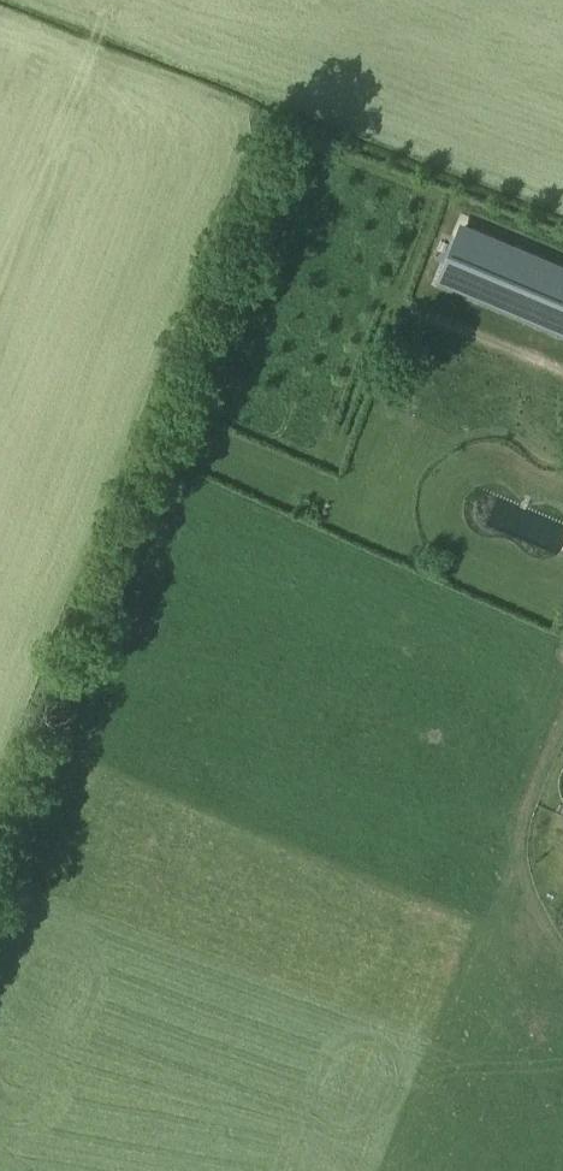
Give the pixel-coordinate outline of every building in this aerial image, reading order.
[(441,277),(445,279),(562,329),(562,271),(462,228),(441,277)]
